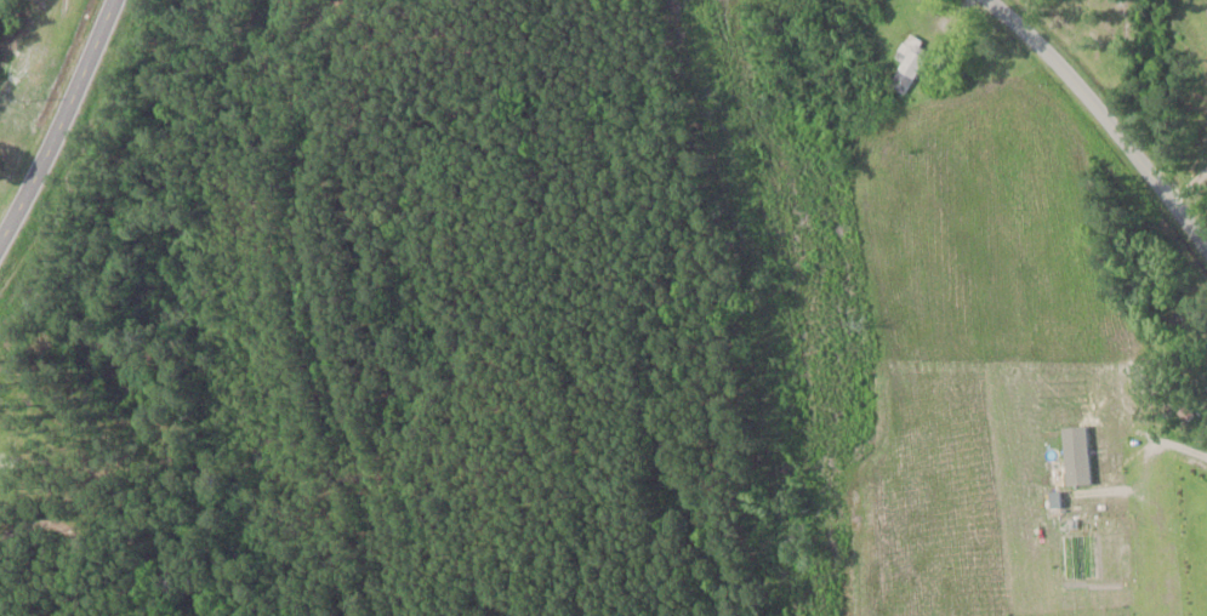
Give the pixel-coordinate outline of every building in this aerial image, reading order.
[(892,56),(900,60),(887,83),(903,93),(931,47),(906,32),(892,56)]
